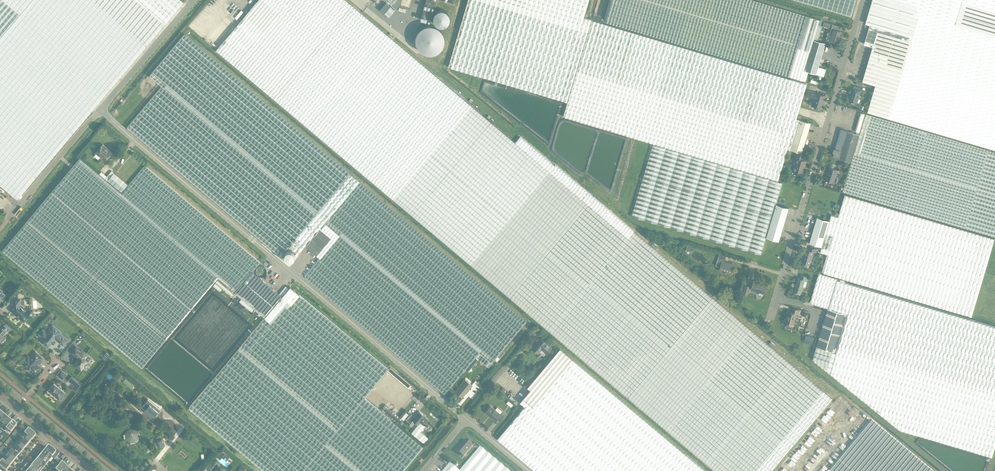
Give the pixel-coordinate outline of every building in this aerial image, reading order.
[(17,199),(183,2),(181,0),(0,0),(0,185),(17,199)] [(274,99),(353,6),(346,0),(275,0),(255,23),(250,19),(241,29),(236,25),(216,50),(274,99)] [(410,6),(420,12),(427,0),(414,0),(410,6)] [(796,118),(806,83),(732,62),(584,17),(589,0),(469,0),(449,67),(567,102),(563,115),(777,179),(787,148),(796,118)] [(818,40),(823,21),(819,20),(753,0),(611,0),(605,22),(737,61),(801,80),(805,81),(808,73),(811,74),(812,71),(818,73),(820,66),(818,66),(806,62),(813,39),(818,40)] [(850,15),(855,0),(799,0),(850,15)] [(866,23),(870,24),(891,31),(875,84),(868,111),(994,149),(994,37),(955,25),(955,24),(957,18),(962,0),(873,0),(866,23)] [(955,24),(994,36),(994,0),(962,0),(957,18),(955,24)] [(353,6),(274,99),(302,122),(716,470),(771,470),(832,398),(555,164),(554,165),(530,145),(525,150),(353,6)] [(841,30),(839,30),(840,26),(830,24),(829,28),(831,28),(830,31),(832,32),(830,40),(837,42),(841,30)] [(864,77),(863,81),(875,84),(891,31),(870,24),(864,44),(873,46),(864,77)] [(327,219),(323,224),(320,228),(335,241),(320,258),(305,277),(445,394),(475,358),(476,356),(489,366),(495,359),(497,361),(505,352),(502,350),(526,321),(360,182),(185,34),(149,75),(162,86),(127,127),(281,256),(289,246),(319,211),(327,219)] [(825,43),(818,40),(813,39),(806,62),(818,66),(825,43)] [(857,103),(861,91),(852,88),(853,89),(849,100),(857,103)] [(822,103),(824,95),(815,92),(807,90),(806,95),(812,97),(812,96),(814,96),(811,105),(821,107),(822,103)] [(860,134),(852,162),(843,191),(965,228),(994,237),(994,152),(989,150),(866,113),(860,134)] [(810,122),(796,118),(787,148),(801,153),(810,122)] [(852,162),(860,134),(849,131),(841,128),(833,157),(840,159),(852,162)] [(761,254),(767,236),(776,204),(783,183),(673,150),(653,144),(631,216),(673,228),(761,254)] [(105,160),(112,152),(108,149),(108,150),(102,145),(96,152),(105,160)] [(801,173),(805,160),(803,159),(805,154),(796,152),(793,160),(795,161),(792,170),(801,173)] [(218,278),(235,292),(252,271),(260,262),(145,166),(122,193),(80,158),(3,251),(42,284),(142,368),(218,278)] [(827,180),(834,182),(837,182),(838,179),(838,178),(836,178),(838,170),(829,167),(828,171),(829,172),(827,180)] [(128,184),(114,173),(108,180),(122,192),(128,184)] [(822,272),(941,307),(972,316),(994,238),(845,194),(838,216),(831,214),(830,220),(822,246),(820,252),(827,254),(822,272)] [(789,208),(776,204),(767,236),(779,240),(789,208)] [(305,246),(320,228),(323,224),(327,219),(319,211),(289,246),(298,254),(305,246)] [(809,243),(822,246),(830,220),(817,216),(809,243)] [(335,241),(320,228),(305,246),(320,258),(335,241)] [(815,252),(816,249),(810,247),(809,250),(806,249),(804,256),(803,255),(801,261),(810,264),(814,251),(815,252)] [(733,268),(734,264),(723,261),(720,269),(728,272),(730,267),(733,268)] [(252,271),(235,292),(265,316),(267,315),(272,319),(295,291),(290,287),(282,296),(252,271)] [(828,308),(848,313),(837,351),(817,346),(813,358),(851,389),(900,429),(992,456),(994,445),(994,325),(837,278),(819,273),(810,302),(829,307),(828,308)] [(801,293),(803,287),(805,288),(807,281),(806,281),(808,277),(801,275),(800,278),(798,277),(795,286),(793,290),(801,293)] [(764,292),(767,284),(754,280),(752,289),(764,292)] [(295,291),(272,319),(267,315),(265,316),(189,407),(265,470),(403,470),(423,447),(364,398),(388,369),(295,291)] [(20,305),(20,299),(13,300),(14,306),(10,310),(11,310),(11,311),(14,313),(15,313),(15,314),(16,313),(19,316),(19,317),(20,318),(22,320),(23,320),(24,321),(27,317),(31,317),(31,310),(26,310),(20,305)] [(798,313),(799,309),(793,307),(792,311),(788,310),(784,322),(793,325),(796,313),(798,313)] [(848,313),(828,308),(817,346),(837,351),(848,313)] [(0,329),(0,342),(1,343),(7,336),(5,334),(9,329),(4,324),(0,329)] [(40,341),(48,347),(52,343),(52,342),(54,340),(55,340),(54,340),(55,339),(63,345),(68,340),(60,333),(61,332),(53,325),(47,332),(46,332),(44,330),(41,335),(43,336),(43,337),(40,341)] [(539,352),(541,350),(546,354),(552,347),(540,337),(532,347),(539,352)] [(81,369),(84,366),(85,366),(86,366),(87,366),(87,365),(87,364),(87,363),(87,362),(88,361),(83,357),(86,354),(82,351),(82,352),(76,347),(71,352),(79,358),(78,360),(77,360),(76,360),(76,361),(76,362),(75,363),(77,365),(76,366),(78,367),(77,367),(79,368),(80,368),(81,369)] [(534,407),(574,360),(559,348),(527,387),(530,389),(523,398),(534,407)] [(35,351),(30,358),(27,356),(21,362),(24,365),(27,368),(27,369),(27,370),(29,372),(30,372),(31,371),(34,375),(39,369),(37,367),(36,364),(42,358),(35,351)] [(477,359),(475,358),(466,369),(468,371),(477,359)] [(497,438),(537,470),(705,470),(684,453),(574,360),(534,407),(523,398),(520,402),(524,406),(497,438)] [(121,371),(116,377),(120,380),(121,378),(124,380),(123,381),(127,385),(127,384),(131,388),(135,384),(131,380),(127,377),(126,377),(124,375),(125,374),(121,371)] [(462,397),(473,385),(465,379),(455,391),(462,397)] [(54,383),(49,389),(49,390),(59,398),(60,398),(65,392),(65,391),(61,388),(61,387),(61,386),(60,386),(59,386),(58,386),(54,383)] [(148,399),(142,406),(145,410),(146,410),(154,417),(158,412),(157,411),(158,410),(159,411),(160,409),(160,410),(160,409),(148,399),(147,399),(148,399)] [(500,420),(504,415),(501,412),(500,413),(490,405),(485,411),(495,419),(497,417),(500,420)] [(424,425),(428,420),(424,417),(425,416),(419,411),(414,417),(411,414),(407,420),(410,423),(413,420),(418,424),(420,422),(424,425)] [(399,425),(403,420),(394,412),(389,417),(399,425)] [(8,420),(0,429),(4,432),(12,423),(12,422),(12,423),(8,420)] [(870,421),(828,470),(931,470),(870,421)] [(12,423),(4,432),(9,436),(10,433),(16,426),(12,423)] [(24,434),(32,441),(35,436),(34,435),(30,431),(29,432),(28,430),(24,434)] [(136,444),(139,440),(138,434),(135,431),(129,432),(126,436),(126,441),(130,444),(136,444)] [(21,438),(28,444),(31,441),(32,441),(24,434),(21,438)] [(18,442),(25,448),(28,444),(21,438),(18,442)] [(463,456),(472,445),(465,440),(460,447),(459,446),(456,450),(463,456)] [(15,446),(22,452),(25,448),(18,442),(15,446)] [(11,450),(19,456),(22,452),(15,446),(11,450)] [(45,451),(52,457),(54,459),(60,452),(58,451),(55,453),(54,452),(50,448),(49,448),(48,447),(45,451)] [(459,470),(508,470),(480,447),(459,470)] [(8,454),(15,460),(18,456),(18,457),(19,456),(11,450),(8,454)] [(52,457),(45,451),(44,452),(45,452),(42,456),(49,461),(52,457)] [(5,458),(12,464),(15,460),(8,454),(6,453),(3,456),(5,458)] [(38,460),(45,465),(49,461),(42,456),(38,460)] [(2,462),(9,468),(9,467),(12,464),(5,458),(2,462)] [(35,463),(42,469),(45,465),(38,460),(35,463)] [(2,462),(0,461),(0,468),(3,470),(4,470),(6,470),(9,468),(2,462)] [(449,463),(443,470),(459,470),(449,463)]
